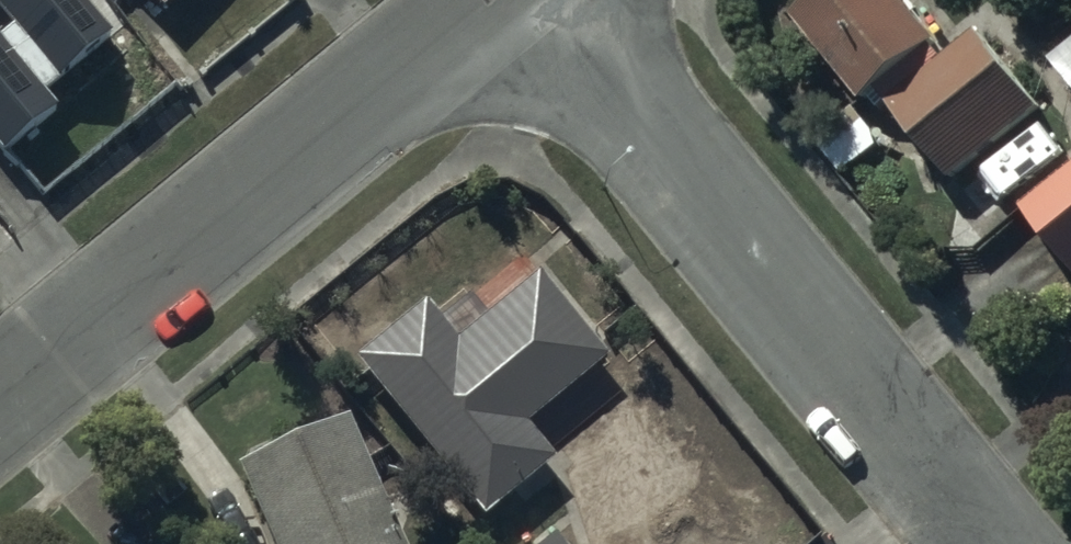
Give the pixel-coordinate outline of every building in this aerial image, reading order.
[(12,33),(0,43),(0,160),(58,114),(44,97),(111,44),(75,0),(0,0),(0,19),(12,33)] [(163,14),(177,0),(148,0),(163,14)] [(900,0),(817,0),(792,21),(861,106),(871,99),(883,113),(891,107),(954,184),(1041,114),(978,36),(944,64),(934,51),(938,48),(900,0)] [(853,108),(812,140),(840,177),(881,146),(853,108)] [(1020,212),(1070,270),(1070,167),(1020,212)] [(422,293),(352,351),(480,509),(551,451),(540,438),(586,401),(570,381),(606,352),(537,267),(455,333),(422,293)] [(235,453),(273,543),(405,543),(347,405),(235,453)] [(539,543),(564,543),(554,532),(539,543)]
